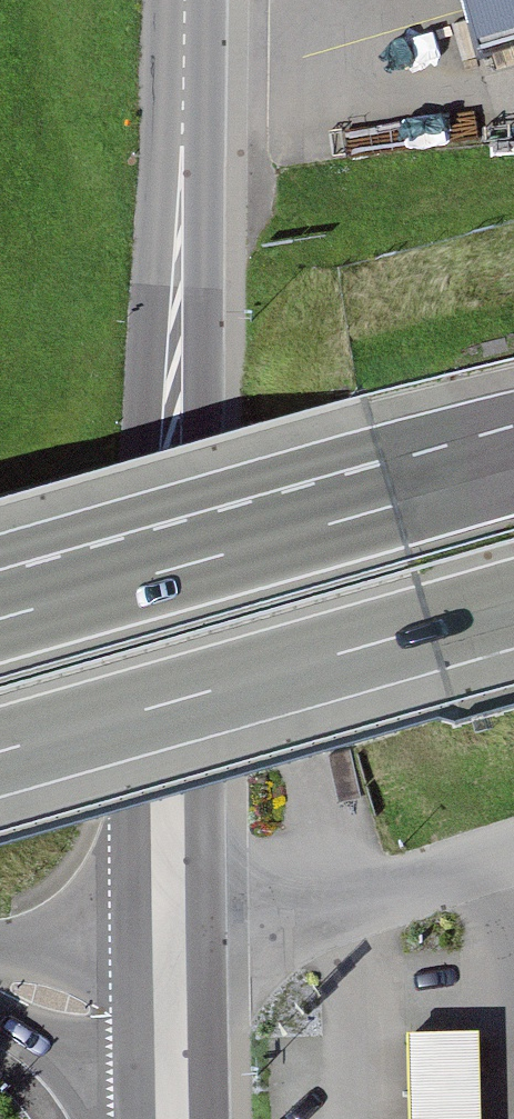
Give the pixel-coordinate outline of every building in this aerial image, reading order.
[(472,53),(513,41),(513,0),(457,0),(472,53)] [(406,1044),(408,1118),(481,1118),(479,1042),(406,1044)]
